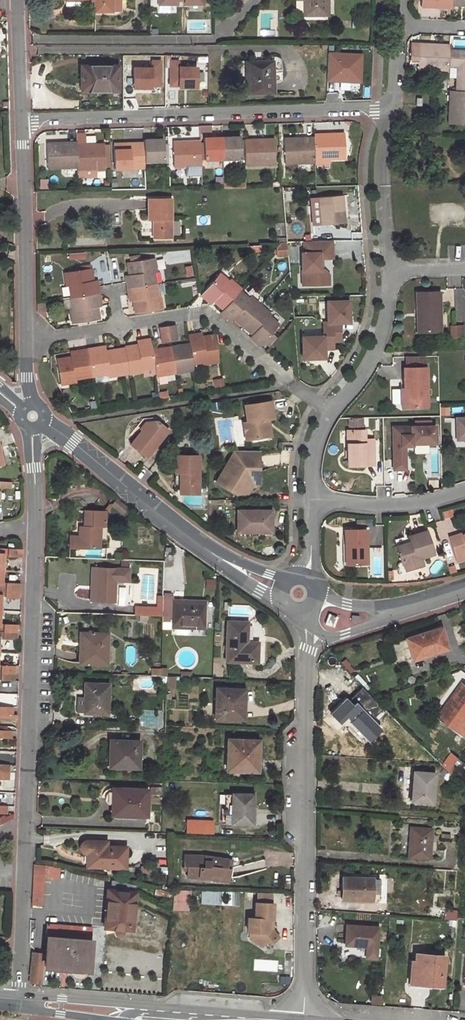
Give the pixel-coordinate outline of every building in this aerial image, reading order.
[(74,5),(74,0),(94,0),(94,12),(112,12),(112,0),(65,0),(65,5),(74,5)] [(327,0),(304,0),(304,15),(328,14),(327,0)] [(418,59),(418,67),(448,68),(448,65),(449,49),(449,45),(419,44),(410,43),(409,59),(418,59)] [(449,49),(448,65),(457,65),(456,90),(464,90),(464,50),(449,49)] [(362,81),(362,52),(327,52),(327,81),(362,81)] [(151,68),(133,68),(133,88),(151,88),(151,85),(160,85),(160,60),(151,60),(151,68)] [(179,60),(170,60),(170,85),(178,85),(178,87),(197,87),(197,67),(179,67),(179,60)] [(272,61),(240,63),(241,95),(273,93),(272,61)] [(117,91),(117,66),(81,66),(81,84),(89,84),(90,90),(117,91)] [(464,124),(464,90),(456,90),(453,90),(453,105),(450,104),(449,123),(464,124)] [(345,157),(344,133),(314,134),(314,137),(315,158),(329,157),(345,157)] [(221,138),(222,158),(223,166),(238,165),(238,158),(241,158),(241,157),(240,141),(240,137),(221,138)] [(314,137),(284,138),(284,140),(284,148),(284,162),(315,161),(315,158),(314,137)] [(203,138),(204,159),(222,158),(221,138),(203,138)] [(274,141),(274,138),(244,139),(244,141),(245,157),(245,164),(275,162),(275,148),(274,141)] [(163,145),(163,139),(144,140),(144,143),(144,161),(164,160),(163,152),(163,145)] [(200,141),(172,142),(172,144),(173,152),(173,166),(186,166),(186,172),(188,174),(199,174),(201,172),(200,141)] [(76,142),(46,144),(46,168),(77,167),(76,145),(76,142)] [(144,143),(113,144),(113,146),(113,153),(114,168),(144,167),(144,161),(144,143)] [(104,146),(104,144),(84,145),(76,145),(77,167),(77,169),(78,169),(79,176),(103,175),(103,168),(104,168),(104,153),(104,146)] [(310,198),(313,225),(321,224),(340,223),(344,222),(343,209),(338,210),(337,196),(310,198)] [(148,199),(148,219),(153,219),(154,237),(171,236),(170,198),(148,199)] [(151,236),(151,220),(143,220),(144,237),(151,236)] [(332,240),(303,241),(303,252),(301,252),(301,267),(305,267),(306,279),(328,278),(328,268),(323,264),(319,264),(319,257),(332,257),(332,240)] [(160,252),(161,264),(191,262),(190,250),(160,252)] [(156,272),(154,258),(127,262),(129,274),(131,274),(132,277),(126,277),(127,289),(156,285),(154,272),(156,272)] [(92,268),(65,271),(67,285),(70,285),(71,298),(100,294),(98,282),(92,282),(91,280),(94,279),(92,268)] [(229,281),(220,273),(201,294),(211,303),(215,298),(217,301),(216,302),(223,308),(239,290),(240,288),(231,279),(229,281)] [(135,315),(162,310),(160,296),(157,296),(156,285),(127,289),(129,301),(135,300),(136,303),(133,303),(135,315)] [(260,304),(251,296),(249,298),(239,290),(223,308),(220,311),(231,320),(235,316),(237,317),(235,319),(242,325),(260,304)] [(441,331),(440,292),(417,293),(417,309),(420,309),(421,331),(441,331)] [(95,306),(101,305),(100,294),(71,298),(73,309),(71,309),(72,323),(99,319),(98,308),(95,309),(95,306)] [(350,301),(329,301),(329,322),(324,322),(325,336),(304,337),(304,358),(326,358),(325,349),(335,349),(335,340),(342,340),(342,323),(351,323),(350,301)] [(268,315),(270,313),(260,304),(242,325),(249,332),(251,330),(253,332),(249,337),(260,345),(278,324),(268,315)] [(177,338),(175,325),(160,327),(162,340),(177,338)] [(202,333),(189,335),(190,343),(193,363),(205,361),(205,364),(220,362),(215,335),(202,337),(202,333)] [(150,339),(138,340),(138,343),(139,346),(136,346),(136,344),(125,346),(129,373),(143,372),(142,369),(155,367),(152,349),(150,339)] [(190,343),(171,346),(174,372),(194,369),(193,363),(190,343)] [(156,375),(174,372),(171,346),(152,349),(155,367),(156,375)] [(91,376),(107,373),(108,377),(124,374),(120,349),(105,351),(101,352),(101,347),(87,349),(91,376)] [(60,384),(76,382),(75,379),(91,376),(87,349),(74,351),(75,356),(70,357),(56,360),(60,384)] [(427,367),(427,366),(426,358),(405,358),(405,367),(427,367)] [(427,367),(405,367),(404,367),(404,378),(402,378),(402,406),(428,405),(427,367)] [(222,380),(216,381),(217,389),(224,387),(222,380)] [(272,417),(270,401),(243,405),(246,421),(242,422),(245,439),(256,437),(256,434),(269,431),(268,424),(265,422),(265,418),(272,417)] [(348,417),(348,426),(362,426),(362,417),(348,417)] [(456,418),(457,436),(464,436),(464,418),(456,418)] [(167,430),(156,421),(148,422),(141,431),(140,430),(129,444),(132,447),(144,457),(145,457),(167,430)] [(393,426),(394,469),(406,468),(405,445),(412,445),(412,443),(431,443),(430,426),(393,426)] [(364,430),(347,430),(347,465),(373,464),(372,439),(364,439),(364,430)] [(144,457),(132,447),(125,456),(137,466),(144,457)] [(258,472),(258,450),(233,450),(215,482),(234,492),(246,471),(258,472)] [(197,493),(197,456),(174,456),(174,484),(179,485),(179,493),(197,493)] [(246,471),(234,492),(246,493),(252,482),(258,482),(258,472),(246,471)] [(83,526),(83,536),(79,536),(69,535),(68,547),(99,549),(100,527),(104,527),(105,511),(84,510),(83,526)] [(271,533),(271,510),(237,511),(237,532),(260,532),(260,533),(266,533),(271,533)] [(366,564),(364,529),(346,530),(346,544),(346,564),(366,564)] [(433,554),(426,531),(409,536),(411,542),(397,547),(402,563),(403,563),(405,570),(423,565),(420,558),(433,554)] [(449,537),(457,562),(464,559),(463,553),(464,552),(464,532),(449,537)] [(0,549),(0,569),(5,569),(6,559),(22,560),(22,551),(0,549)] [(91,568),(90,600),(114,601),(115,581),(128,581),(128,570),(91,568)] [(0,569),(0,590),(3,590),(21,592),(21,585),(4,583),(5,569),(0,569)] [(2,610),(3,600),(20,601),(21,592),(3,590),(0,590),(0,610),(2,610)] [(204,627),(204,602),(173,601),(173,596),(163,595),(162,606),(162,616),(162,621),(172,622),(172,632),(174,634),(187,634),(190,632),(190,626),(204,627)] [(134,615),(162,616),(162,606),(159,606),(134,605),(134,615)] [(2,610),(0,610),(0,631),(19,632),(19,625),(1,624),(2,610)] [(333,626),(337,617),(329,614),(325,623),(333,626)] [(246,642),(247,622),(228,621),(226,661),(257,662),(258,643),(246,642)] [(428,654),(446,649),(440,629),(393,643),(398,659),(412,655),(427,651),(428,654)] [(19,641),(19,632),(0,631),(0,640),(19,641)] [(107,634),(80,633),(80,663),(106,664),(107,634)] [(413,659),(428,654),(427,651),(412,655),(413,659)] [(15,681),(15,672),(0,671),(0,680),(15,681)] [(174,676),(166,676),(166,687),(174,687),(174,676)] [(108,684),(84,683),(84,716),(96,717),(96,713),(107,713),(108,684)] [(463,684),(440,717),(464,734),(464,686),(463,684)] [(242,689),(216,688),(215,717),(241,718),(242,689)] [(351,704),(345,698),(328,714),(338,724),(345,718),(369,743),(382,730),(354,701),(351,704)] [(12,715),(13,706),(0,705),(0,714),(12,715)] [(258,741),(228,739),(227,769),(257,770),(258,741)] [(140,741),(112,740),(112,751),(109,750),(109,767),(139,768),(140,741)] [(445,749),(438,759),(450,768),(457,758),(445,749)] [(464,767),(464,764),(459,759),(449,772),(450,773),(457,779),(464,767)] [(8,779),(8,772),(0,771),(0,779),(8,779)] [(434,774),(413,772),(411,801),(432,803),(434,774)] [(446,779),(453,784),(457,779),(450,773),(446,779)] [(115,788),(114,791),(112,791),(110,791),(107,793),(105,796),(105,799),(106,801),(109,804),(112,804),(117,805),(116,815),(146,816),(147,789),(115,788)] [(253,823),(253,794),(232,794),(231,823),(253,823)] [(186,833),(214,833),(214,819),(186,819),(186,833)] [(408,856),(429,858),(432,828),(410,827),(408,856)] [(107,845),(107,841),(88,840),(86,841),(84,841),(81,845),(80,847),(80,849),(82,851),(83,853),(85,853),(90,854),(90,863),(104,863),(105,867),(125,867),(125,846),(107,845)] [(208,880),(208,878),(218,879),(218,876),(229,877),(230,867),(226,867),(228,859),(205,856),(184,855),(183,866),(188,866),(188,869),(187,877),(198,877),(198,880),(208,880)] [(44,878),(45,865),(34,864),(32,904),(42,905),(44,878)] [(342,877),(341,899),(372,900),(379,900),(380,878),(342,877)] [(136,884),(111,880),(110,890),(107,927),(116,928),(116,931),(117,934),(118,936),(121,937),(123,936),(124,934),(124,933),(125,929),(132,929),(136,884)] [(201,891),(201,904),(221,904),(221,891),(201,891)] [(255,918),(248,918),(247,932),(250,932),(250,938),(262,946),(266,942),(272,942),(278,937),(272,930),(273,903),(255,902),(255,918)] [(45,937),(46,937),(90,941),(91,927),(46,923),(45,937)] [(346,925),(345,945),(367,947),(366,957),(376,958),(378,927),(346,925)] [(90,941),(46,937),(45,953),(32,952),(29,983),(41,983),(42,965),(45,965),(45,966),(70,968),(71,970),(71,972),(74,975),(76,976),(79,977),(82,976),(88,971),(90,941)] [(444,973),(445,955),(414,953),(414,960),(412,983),(439,985),(440,973),(444,973)]
